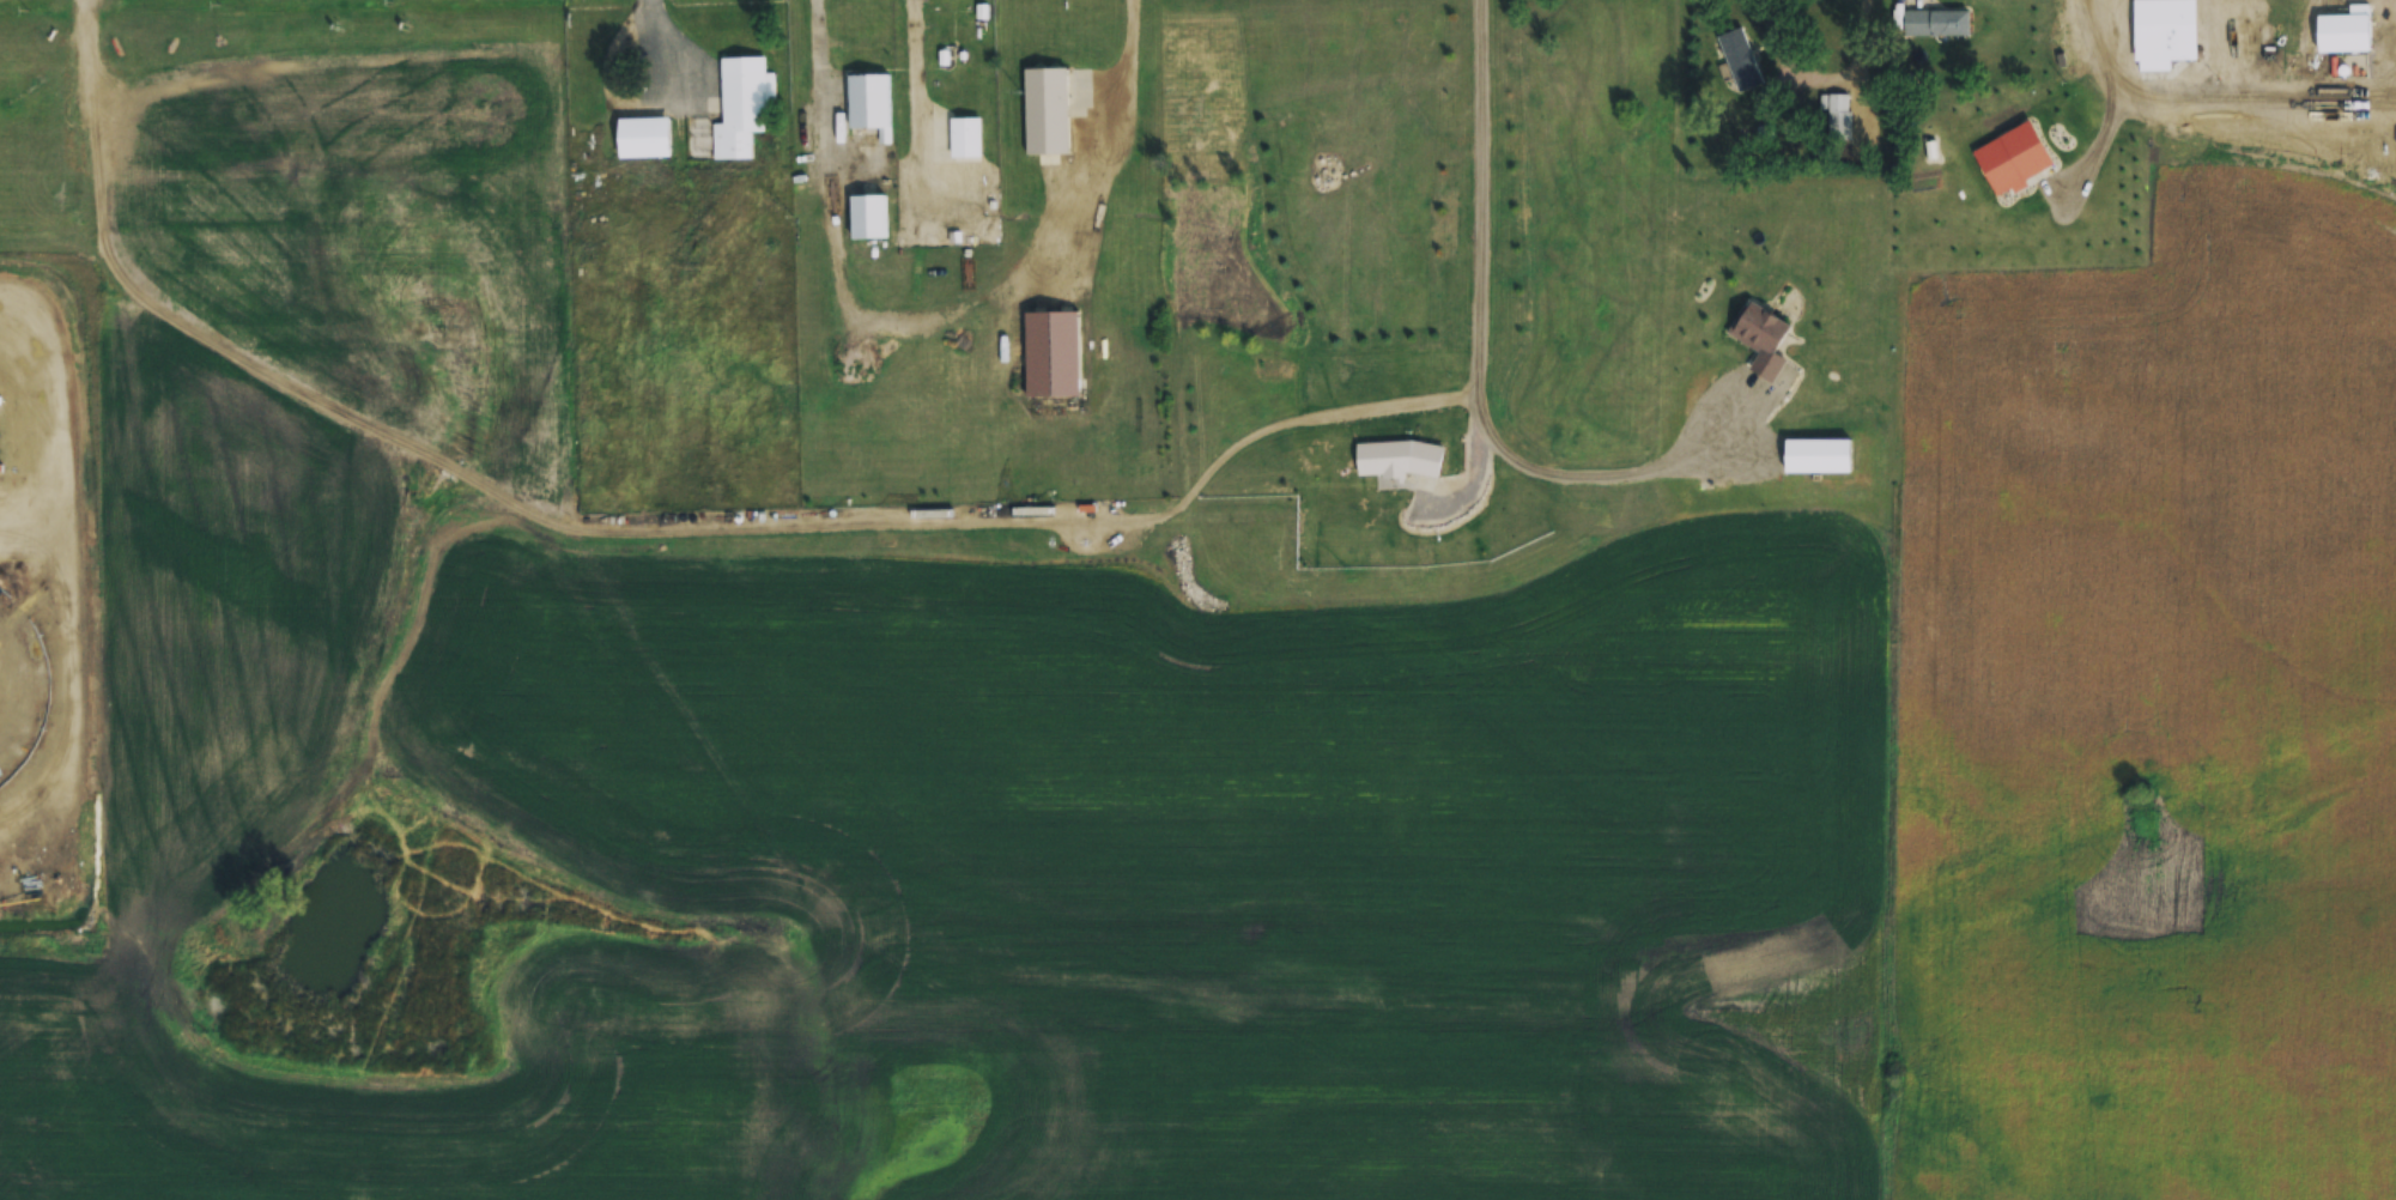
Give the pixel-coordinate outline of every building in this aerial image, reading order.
[(2197,61),(2197,0),(2134,0),(2134,72),(2171,72),(2171,61),(2197,61)] [(2370,52),(2370,4),(2349,4),(2350,15),(2317,15),(2318,53),(2370,52)] [(1982,12),(1906,10),(1905,35),(1969,37),(1969,26),(1982,26),(1982,12)] [(1718,36),(1739,93),(1763,84),(1743,27),(1718,36)] [(752,161),(753,133),(766,133),(766,114),(776,114),(776,74),(766,74),(766,58),(722,58),(722,125),(712,125),(712,147),(705,147),(704,160),(752,161)] [(1068,68),(1025,68),(1026,155),(1069,155),(1068,68)] [(880,128),(880,145),(891,145),(890,75),(848,75),(849,129),(880,128)] [(1819,140),(1851,140),(1851,95),(1819,95),(1819,140)] [(981,118),(951,118),(951,162),(981,162),(981,118)] [(886,240),(886,195),(851,195),(851,240),(886,240)] [(1791,325),(1748,300),(1728,334),(1760,352),(1750,370),(1773,383),(1786,360),(1774,353),(1791,325)] [(1080,311),(1026,311),(1026,396),(1080,396),(1080,311)]
